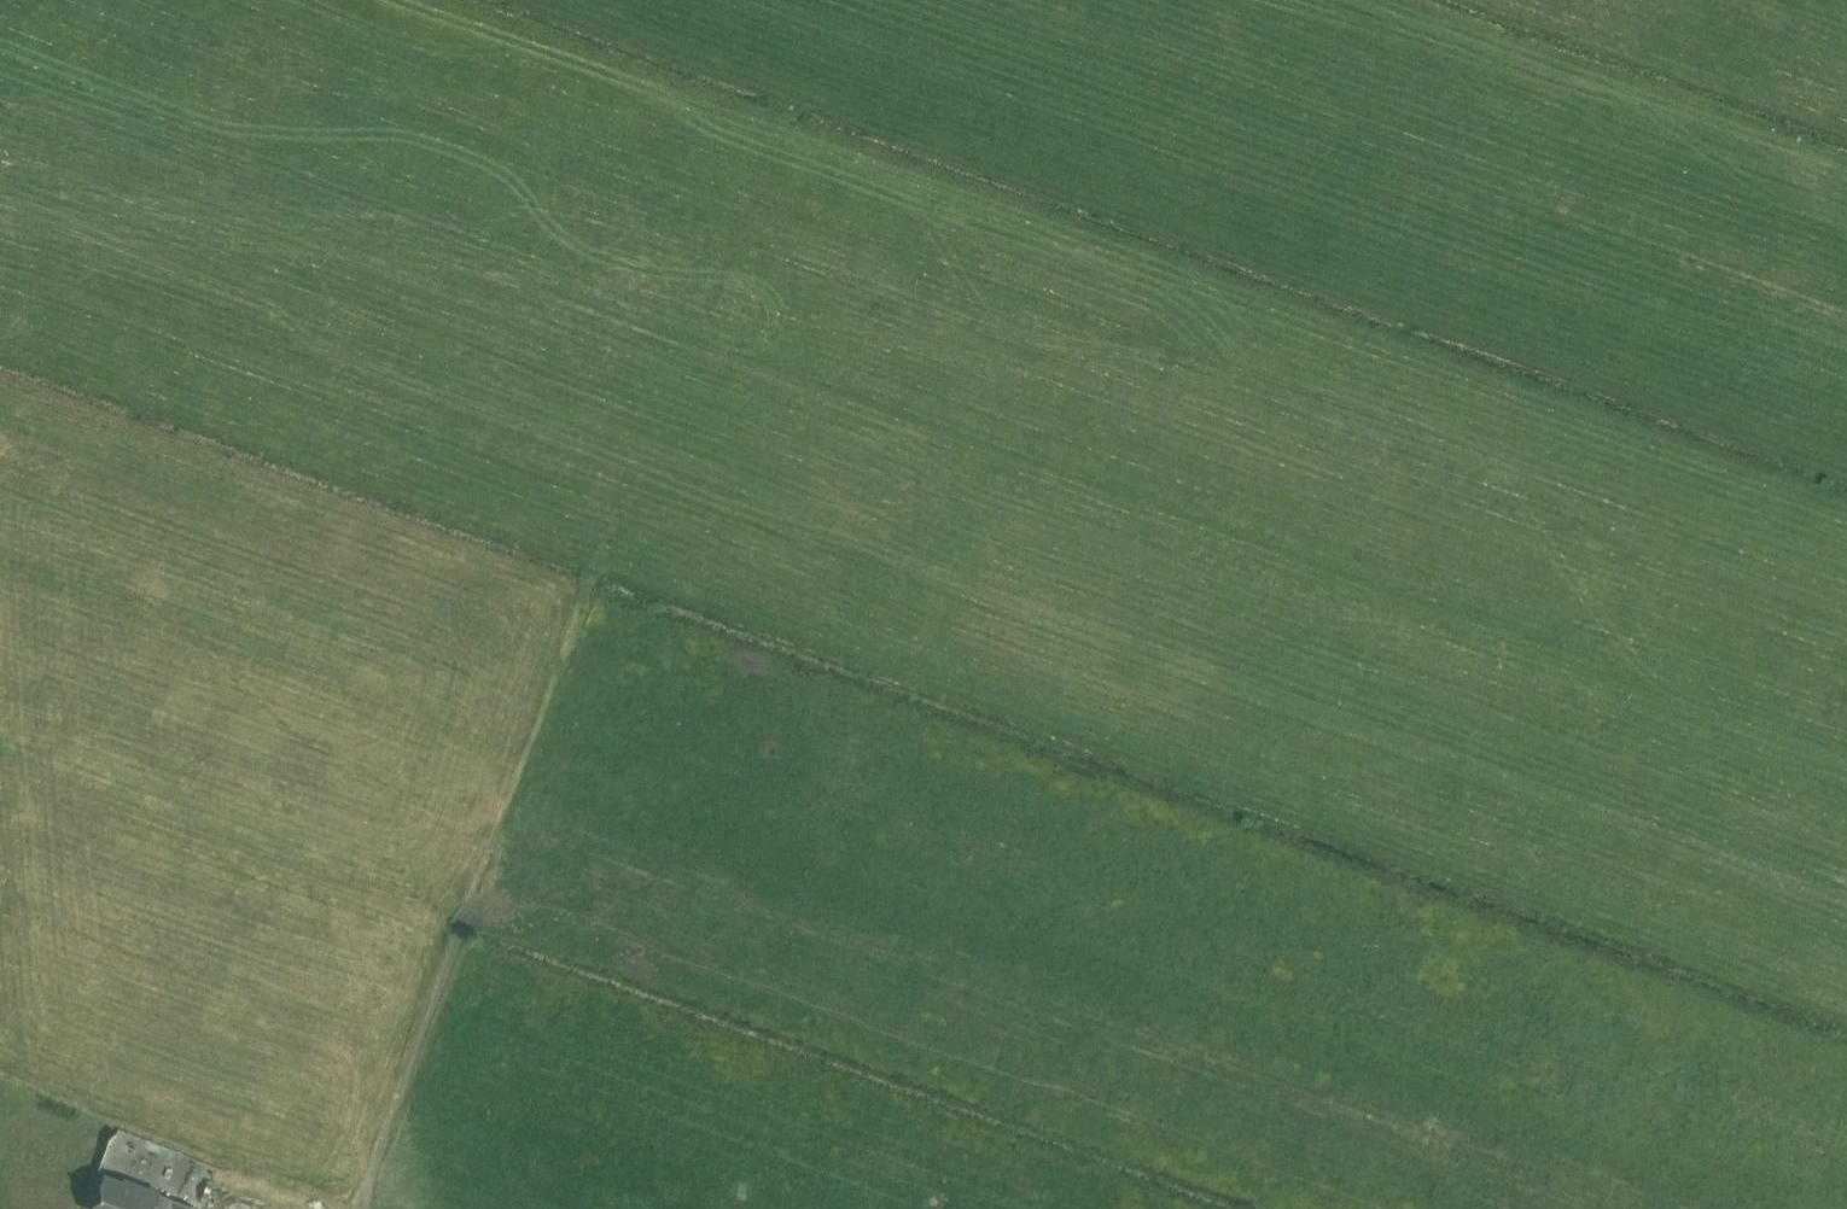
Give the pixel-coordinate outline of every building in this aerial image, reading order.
[(106,1174),(93,1208),(192,1208),(194,1204),(158,1191),(159,1188),(125,1175),(123,1180),(106,1174)]
